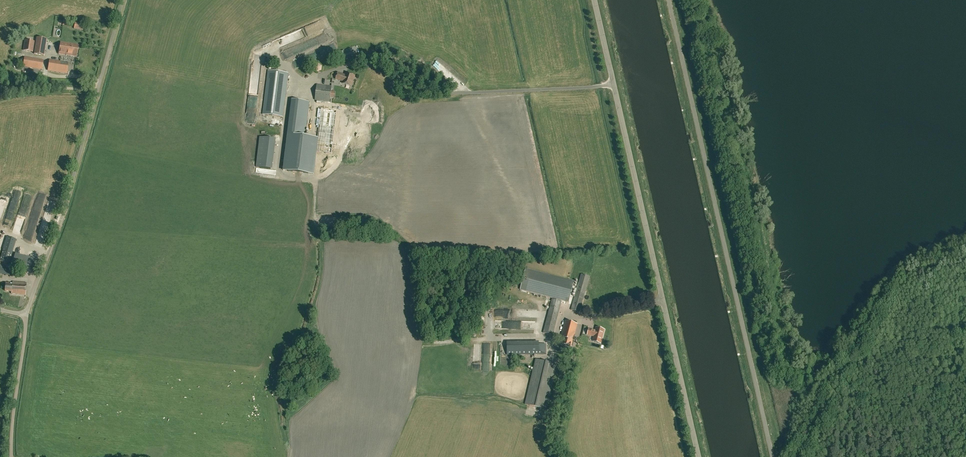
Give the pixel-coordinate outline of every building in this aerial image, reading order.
[(46,39),(36,38),(34,54),(44,55),(46,39)] [(23,51),(33,52),(34,42),(25,40),(23,51)] [(76,56),(78,45),(60,42),(58,54),(76,56)] [(354,56),(352,52),(345,55),(344,51),(340,52),(342,60),(354,56)] [(43,60),(25,57),(23,66),(40,69),(42,69),(43,60)] [(49,60),(48,70),(67,73),(68,63),(49,60)] [(319,63),(314,65),(314,69),(317,72),(322,70),(322,66),(319,63)] [(268,71),(262,114),(283,117),(288,73),(268,70),(268,71)] [(343,81),(343,84),(351,87),(355,76),(346,73),(346,76),(338,73),(336,79),(343,81)] [(300,93),(300,83),(291,83),(291,93),(300,93)] [(316,84),(315,100),(330,101),(330,97),(331,91),(331,86),(316,84)] [(317,138),(315,138),(305,137),(309,102),(292,100),(283,170),(313,174),(316,152),(318,138),(317,138)] [(318,138),(316,152),(325,153),(331,154),(333,138),(337,111),(321,109),(317,138),(318,138)] [(268,169),(279,170),(281,150),(277,150),(278,143),(280,143),(281,138),(261,136),(259,164),(268,165),(268,169)] [(16,239),(7,236),(0,258),(0,261),(9,264),(16,239)] [(12,265),(36,272),(39,260),(15,253),(12,265)] [(17,271),(13,270),(13,269),(0,267),(0,273),(12,276),(12,274),(16,275),(17,271)] [(569,302),(574,281),(526,269),(520,290),(569,302)] [(581,274),(571,310),(579,312),(590,276),(581,274)] [(25,295),(27,283),(13,281),(13,283),(5,283),(5,291),(11,291),(11,293),(25,295)] [(561,301),(552,299),(543,332),(552,335),(561,301)] [(563,338),(562,344),(571,346),(572,340),(573,340),(577,324),(565,321),(561,337),(563,338)] [(604,329),(596,327),(595,330),(589,328),(587,334),(591,335),(591,334),(594,335),(593,337),(601,339),(604,329)] [(546,344),(538,344),(538,341),(507,342),(507,355),(527,355),(546,354),(546,344)] [(525,404),(546,409),(556,364),(536,359),(525,404)] [(483,372),(482,364),(472,365),(473,372),(483,372)]
